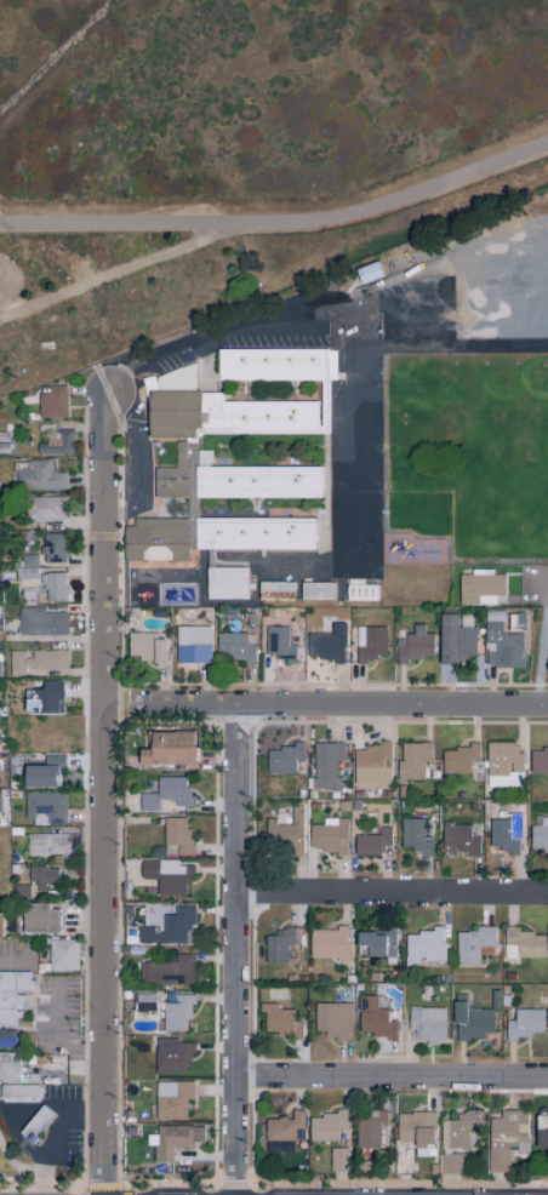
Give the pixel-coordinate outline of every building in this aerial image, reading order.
[(354,268),(358,283),(380,277),(375,262),(354,268)] [(333,349),(215,349),(215,380),(333,379),(333,349)] [(140,378),(143,393),(154,392),(152,376),(140,378)] [(64,417),(63,386),(36,386),(36,418),(64,417)] [(316,402),(219,402),(219,392),(146,392),(146,437),(192,437),(192,431),(316,431),(316,402)] [(70,454),(70,430),(54,430),(54,438),(43,438),(43,443),(35,443),(35,455),(70,454)] [(152,497),(186,498),(186,466),(209,466),(209,450),(193,450),(193,440),(173,440),(173,468),(152,468),(152,497)] [(63,489),(63,472),(49,472),(49,459),(24,460),(24,471),(13,471),(14,490),(63,489)] [(319,499),(319,467),(192,466),(192,497),(319,499)] [(25,520),(62,522),(63,497),(26,496),(25,520)] [(185,518),(131,519),(131,526),(121,526),(121,561),(186,560),(185,518)] [(312,519),(192,518),(192,549),(312,550),(312,519)] [(62,533),(39,534),(40,562),(63,562),(62,533)] [(34,554),(18,555),(19,567),(13,567),(14,579),(34,579),(34,554)] [(204,599),(246,599),(246,567),(204,567),(204,599)] [(503,604),(502,574),(491,575),(491,569),(468,569),(468,575),(456,575),(457,605),(503,604)] [(63,573),(37,573),(37,588),(44,588),(43,601),(62,601),(63,573)] [(344,601),(374,601),(375,585),(361,585),(361,579),(345,579),(344,601)] [(291,600),(291,582),(256,582),(256,599),(291,600)] [(333,582),(298,582),(298,601),(333,600),(333,582)] [(17,635),(64,634),(63,611),(43,612),(42,608),(16,608),(17,635)] [(521,634),(502,633),(503,611),(483,610),(483,667),(520,668),(521,634)] [(473,657),(473,628),(455,628),(455,614),(438,614),(437,664),(455,665),(455,657),(473,657)] [(431,659),(430,633),(422,634),(422,625),(410,625),(410,636),(393,637),(394,660),(431,659)] [(208,663),(208,626),(173,627),(174,663),(208,663)] [(263,655),(274,655),(274,662),(293,662),(293,645),(286,645),(286,627),(263,627),(263,655)] [(383,627),(354,627),(354,660),(384,659),(383,627)] [(305,633),(305,658),(330,658),(330,664),(342,664),(341,632),(305,633)] [(125,656),(136,656),(136,662),(163,662),(164,640),(154,640),(154,633),(126,633),(125,656)] [(243,633),(215,633),(214,656),(225,656),(225,662),(252,663),(252,644),(243,644),(243,633)] [(6,651),(7,675),(23,675),(22,668),(64,668),(64,650),(26,651),(6,651)] [(60,679),(41,680),(41,687),(30,687),(30,697),(22,697),(23,712),(60,711),(60,679)] [(192,763),(192,730),(148,731),(148,748),(136,748),(137,765),(192,763)] [(265,747),(264,772),(292,773),(292,760),(301,760),(302,741),(290,741),(290,748),(265,747)] [(311,788),(335,788),(335,760),(341,760),(341,741),(310,742),(311,788)] [(397,742),(397,780),(421,779),(421,761),(428,761),(428,742),(397,742)] [(513,742),(485,742),(484,785),(519,786),(520,752),(512,752),(513,742)] [(351,746),(351,784),(388,783),(388,745),(351,746)] [(441,746),(440,772),(468,773),(468,761),(476,761),(477,747),(441,746)] [(547,773),(547,748),(528,748),(528,772),(547,773)] [(60,785),(59,755),(41,755),(41,764),(21,764),(22,786),(60,785)] [(182,776),(154,776),(154,793),(137,793),(136,810),(155,810),(155,798),(172,798),(172,805),(189,806),(189,786),(182,786),(182,776)] [(22,792),(22,823),(62,823),(62,791),(22,792)] [(300,806),(288,806),(288,824),(273,823),(273,817),(264,817),(263,842),(284,842),(284,855),(299,855),(300,806)] [(161,844),(174,845),(174,854),(191,854),(191,844),(186,844),(187,827),(182,827),(182,817),(161,816),(161,844)] [(308,824),(307,850),(344,852),(345,818),(320,817),(320,825),(308,824)] [(421,818),(399,818),(399,847),(410,846),(410,854),(428,854),(428,837),(422,837),(421,818)] [(507,838),(507,818),(488,818),(488,854),(516,853),(516,837),(507,838)] [(528,850),(547,850),(547,818),(538,818),(538,825),(528,825),(528,850)] [(468,823),(440,822),(440,853),(477,854),(477,836),(467,836),(468,823)] [(376,834),(352,834),(352,855),(379,855),(379,845),(388,845),(388,827),(376,826),(376,834)] [(24,854),(65,854),(65,833),(24,833),(24,854)] [(137,860),(138,879),(154,878),(154,895),(182,895),(182,884),(190,883),(190,865),(175,865),(175,859),(137,860)] [(26,887),(54,887),(54,866),(26,866),(26,887)] [(57,932),(56,903),(21,904),(21,932),(57,932)] [(135,929),(135,943),(191,941),(189,906),(171,906),(172,914),(160,914),(161,928),(135,929)] [(354,932),(355,945),(366,944),(366,956),(393,956),(392,926),(381,927),(381,931),(354,932)] [(441,926),(428,926),(428,932),(403,932),(403,962),(441,962),(441,926)] [(492,926),(473,926),(472,931),(454,931),(453,964),(476,964),(477,946),(492,946),(492,926)] [(501,958),(542,957),(542,933),(517,933),(517,926),(501,927),(501,958)] [(263,935),(262,962),(284,962),(284,944),(293,944),(293,928),(273,928),(273,935),(263,935)] [(308,957),(334,956),(334,962),(346,961),(346,928),(307,928),(308,957)] [(75,970),(75,939),(46,939),(47,970),(75,970)] [(191,954),(173,954),(172,962),(137,961),(137,983),(191,984),(191,954)] [(0,971),(0,1025),(2,1025),(2,1029),(12,1029),(12,992),(27,991),(27,971),(0,971)] [(161,1002),(161,1030),(184,1031),(184,1018),(190,1018),(191,994),(171,994),(171,1002),(161,1002)] [(393,1021),(385,1021),(385,1008),(374,1009),(374,994),(356,995),(357,1032),(369,1032),(369,1039),(394,1038),(393,1021)] [(491,1009),(464,1008),(464,1001),(453,1001),(452,1038),(479,1039),(480,1032),(490,1033),(491,1009)] [(312,1031),(322,1031),(322,1038),(350,1039),(350,1003),(312,1002),(312,1031)] [(274,1003),(261,1003),(261,1035),(299,1035),(299,1021),(290,1021),(290,1009),(274,1009),(274,1003)] [(441,1006),(405,1007),(406,1029),(412,1029),(412,1042),(441,1041),(441,1006)] [(503,1020),(503,1038),(529,1038),(529,1032),(540,1032),(540,1009),(512,1009),(512,1020),(503,1020)] [(12,1048),(12,1030),(0,1030),(0,1048),(12,1048)] [(175,1037),(153,1038),(154,1072),(188,1071),(188,1042),(175,1043),(175,1037)] [(15,1081),(16,1052),(0,1052),(0,1081),(15,1081)] [(183,1119),(183,1099),(190,1099),(190,1081),(153,1081),(153,1118),(183,1119)] [(16,1132),(30,1143),(53,1115),(39,1104),(16,1132)] [(264,1117),(262,1151),(291,1152),(293,1128),(300,1128),(301,1109),(290,1109),(289,1118),(264,1117)] [(308,1115),(307,1140),(336,1140),(336,1129),(344,1129),(344,1109),(332,1109),(332,1115),(308,1115)] [(508,1171),(507,1152),(524,1152),(524,1109),(498,1110),(498,1118),(486,1118),(487,1172),(508,1171)] [(395,1141),(413,1141),(413,1156),(432,1156),(432,1112),(395,1111),(395,1141)] [(385,1113),(355,1113),(354,1147),(384,1147),(385,1113)] [(200,1141),(200,1125),(154,1126),(154,1134),(144,1134),(144,1145),(150,1145),(151,1161),(169,1161),(169,1148),(191,1148),(190,1141),(200,1141)] [(328,1171),(345,1171),(345,1147),(328,1148),(328,1171)] [(439,1174),(463,1173),(463,1153),(439,1154),(439,1174)]
